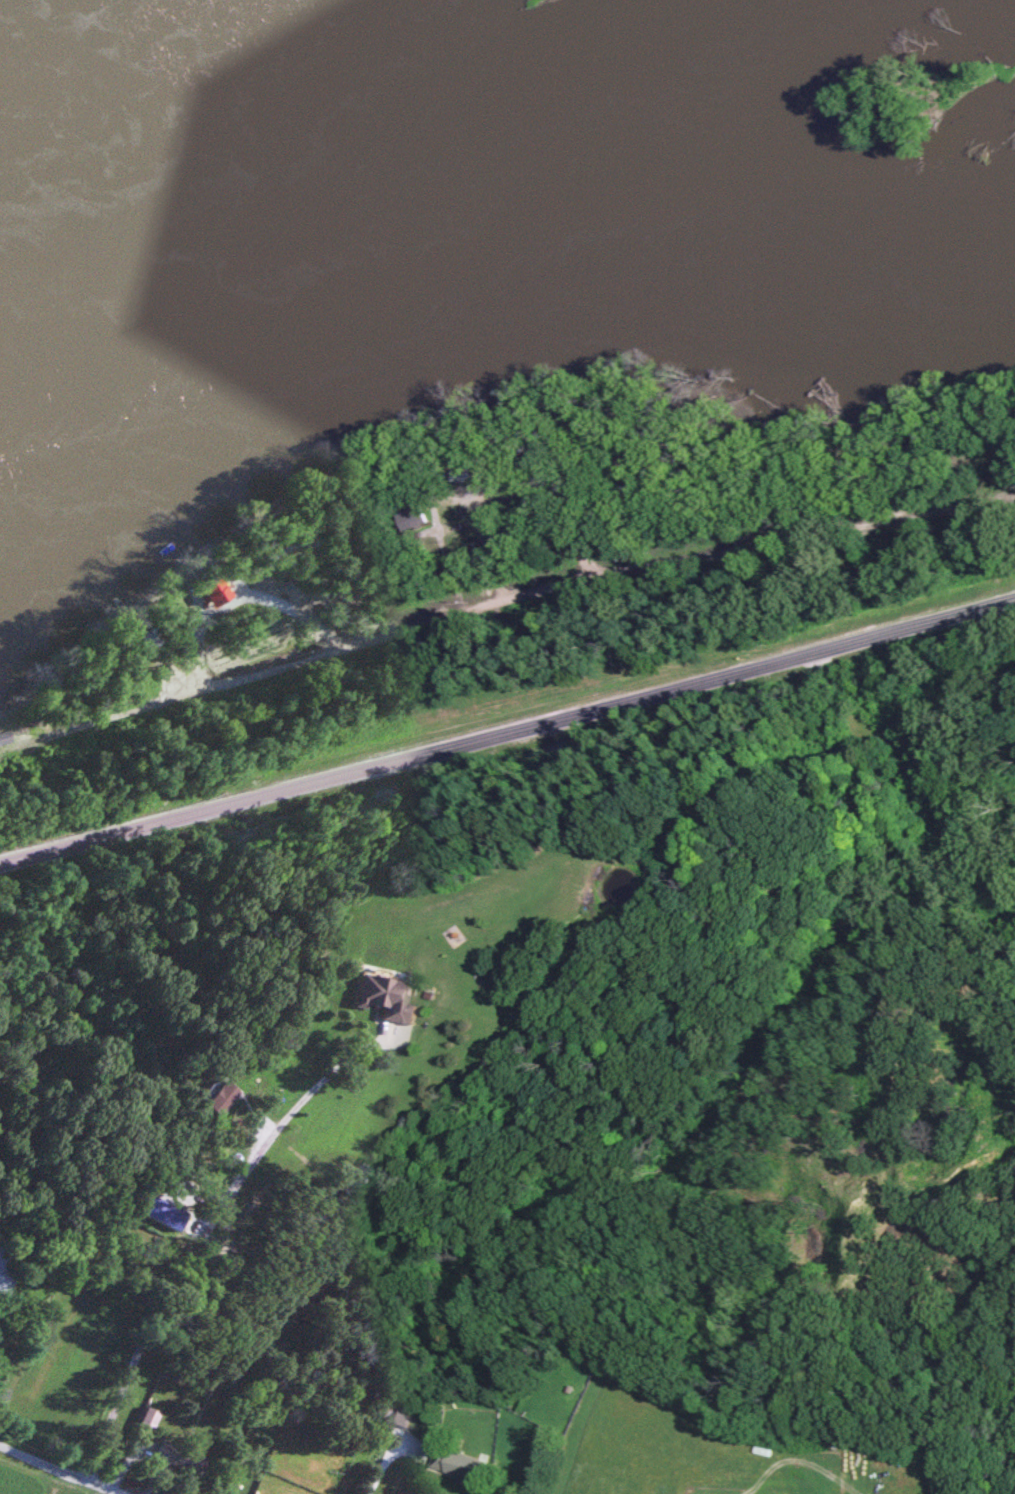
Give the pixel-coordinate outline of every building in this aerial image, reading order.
[(433,524),(434,514),(421,513),(421,524),(433,524)] [(13,741),(10,729),(0,732),(0,744),(13,741)] [(356,1004),(383,1008),(382,1017),(423,1023),(426,1003),(407,1000),(410,979),(361,971),(356,1004)] [(220,1115),(240,1091),(225,1078),(205,1102),(220,1115)] [(412,1428),(417,1411),(384,1403),(380,1420),(412,1428)] [(152,1456),(195,1478),(205,1459),(162,1437),(152,1456)] [(434,1468),(488,1486),(496,1461),(443,1443),(434,1468)]
